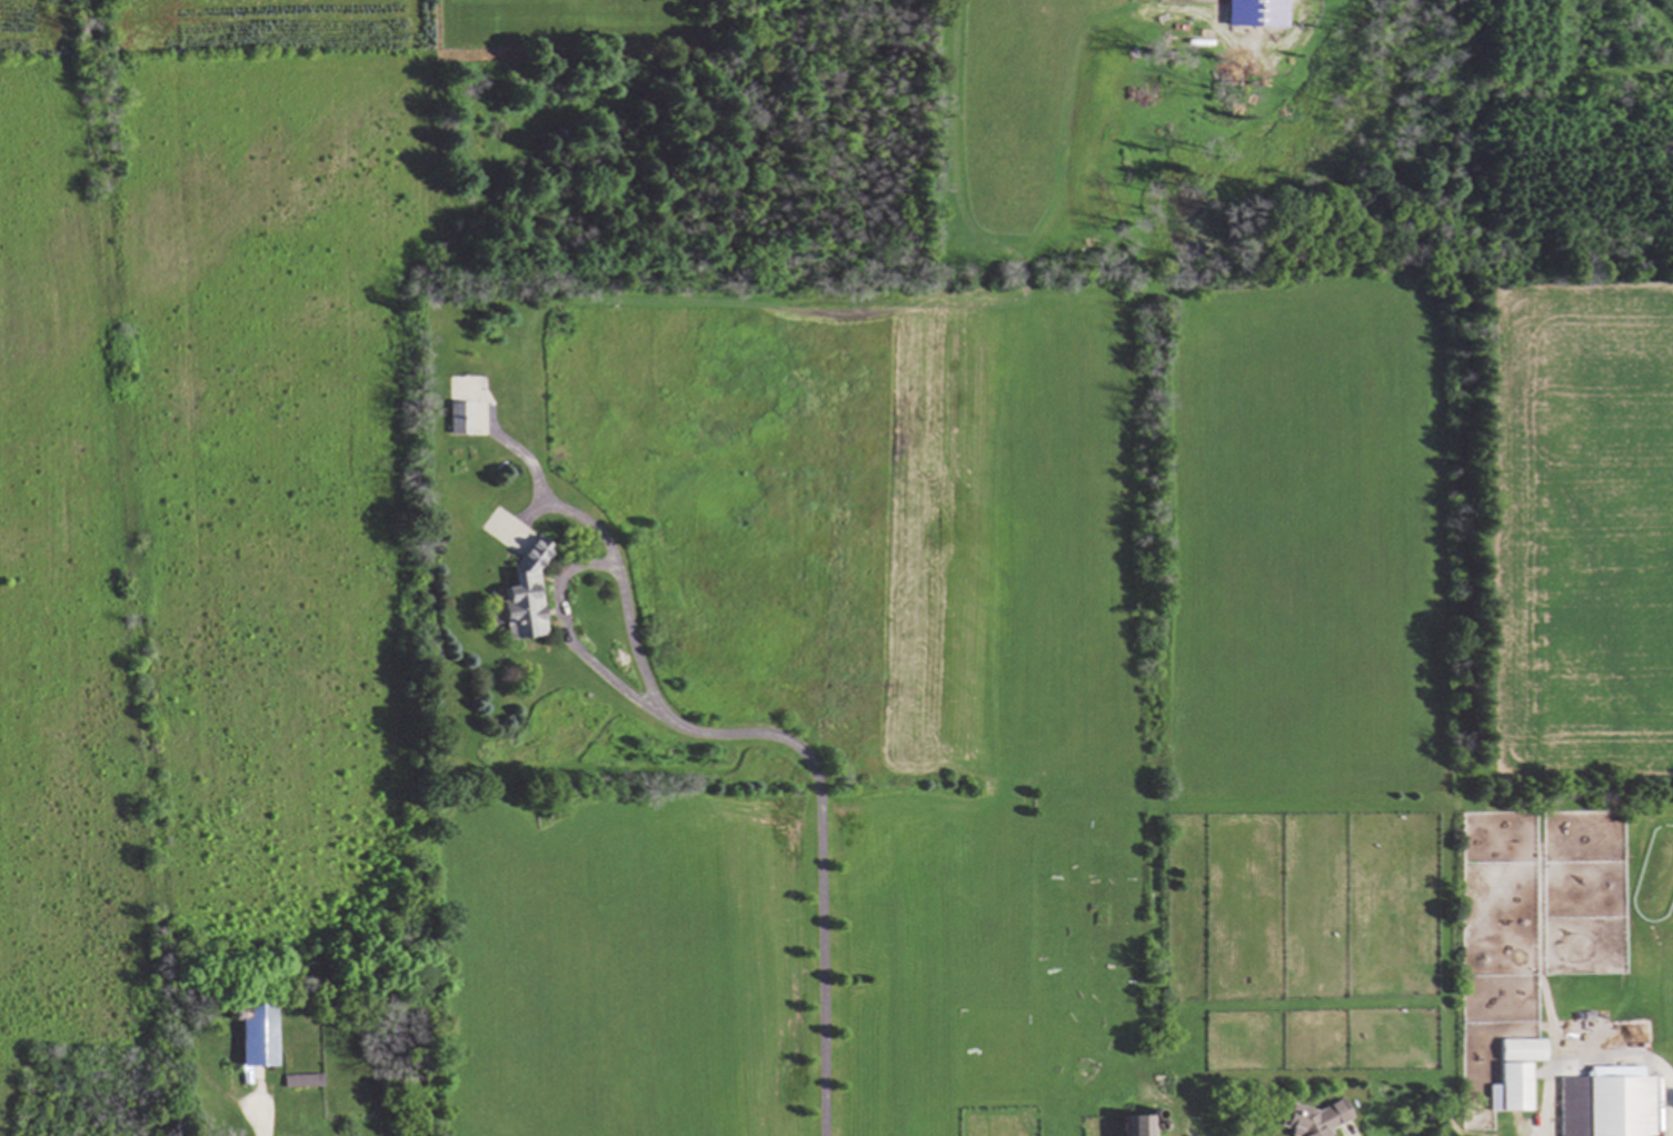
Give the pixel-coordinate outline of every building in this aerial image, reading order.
[(447,404),(447,436),(470,436),(470,404),(447,404)] [(553,548),(495,508),(479,531),(518,558),(511,568),(513,588),(501,589),(505,641),(543,637),(537,571),(553,548)] [(272,1006),(239,1006),(239,1068),(272,1068),(272,1006)] [(1500,1087),(1490,1087),(1490,1112),(1530,1112),(1530,1062),(1545,1062),(1545,1040),(1500,1040),(1500,1087)] [(1653,1078),(1559,1078),(1559,1135),(1653,1135),(1653,1078)] [(1296,1135),(1328,1135),(1326,1132),(1352,1120),(1341,1096),(1288,1120),(1296,1135)] [(1122,1135),(1152,1135),(1152,1117),(1122,1117),(1122,1135)]
